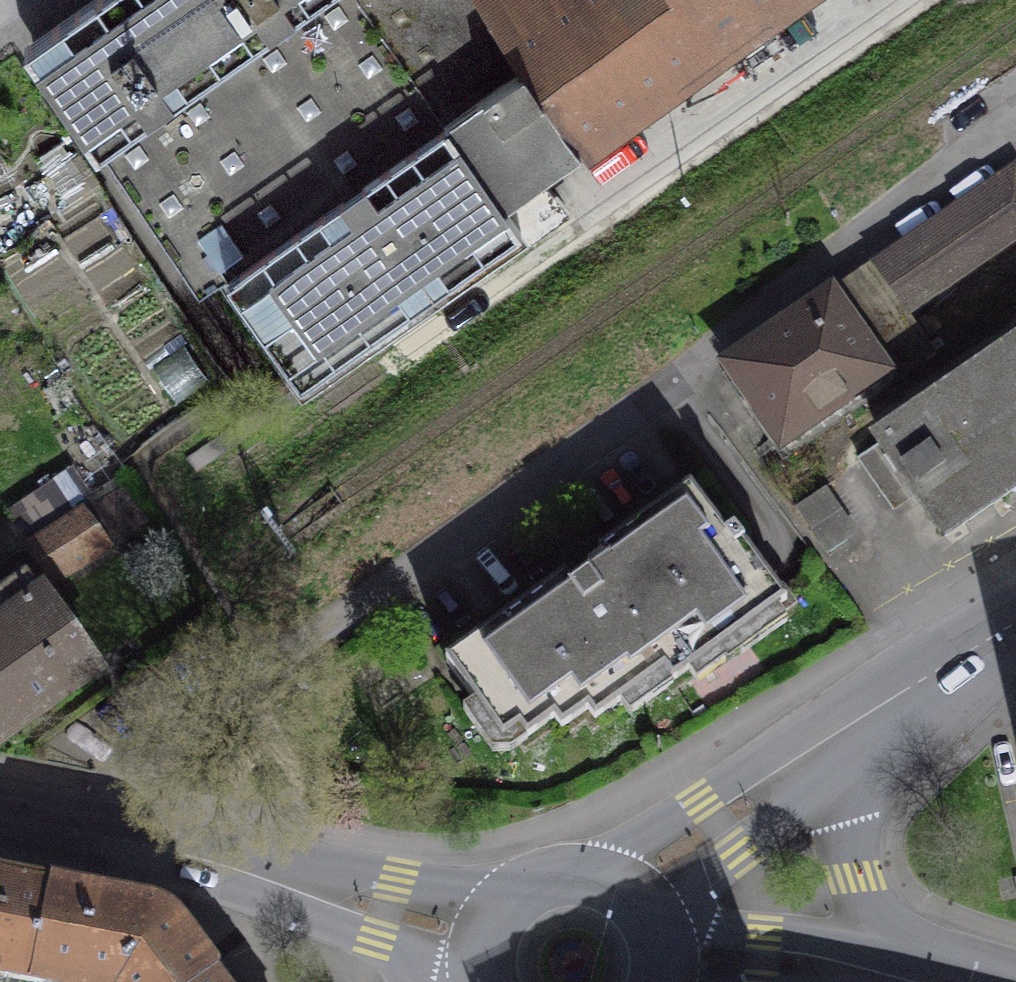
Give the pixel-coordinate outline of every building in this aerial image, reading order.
[(179,0),(86,0),(25,41),(98,144),(221,59),(179,0)] [(359,0),(305,0),(221,59),(98,144),(164,245),(406,67),(359,0)] [(221,59),(305,0),(179,0),(221,59)] [(406,67),(445,123),(502,202),(580,150),(477,0),(359,0),(406,67)] [(580,150),(790,0),(477,0),(580,150)] [(445,123),(406,67),(164,245),(198,295),(227,275),(445,123)] [(502,202),(445,123),(227,275),(299,378),(516,226),(520,230),(522,229),(502,202)] [(1014,172),(876,268),(730,368),(782,440),(927,340),(906,311),(1015,236),(1015,175),(1014,172)] [(859,458),(893,509),(915,493),(945,536),(983,509),(1014,489),(1015,490),(1015,351),(859,458)] [(673,685),(785,604),(734,533),(727,539),(690,487),(598,553),(602,558),(586,570),(589,575),(573,586),(561,570),(557,572),(562,579),(446,662),(504,741),(519,730),(527,740),(554,721),(561,730),(587,711),(596,723),(664,673),(673,685)] [(814,495),(794,509),(825,554),(846,540),(814,495)] [(80,514),(30,549),(54,582),(103,548),(80,514)] [(97,672),(27,575),(0,594),(0,617),(4,622),(0,625),(0,741),(97,672)] [(50,887),(0,877),(0,981),(5,981),(6,975),(31,980),(50,887)] [(31,980),(40,981),(208,981),(216,976),(179,925),(166,912),(147,907),(50,887),(31,980)]
